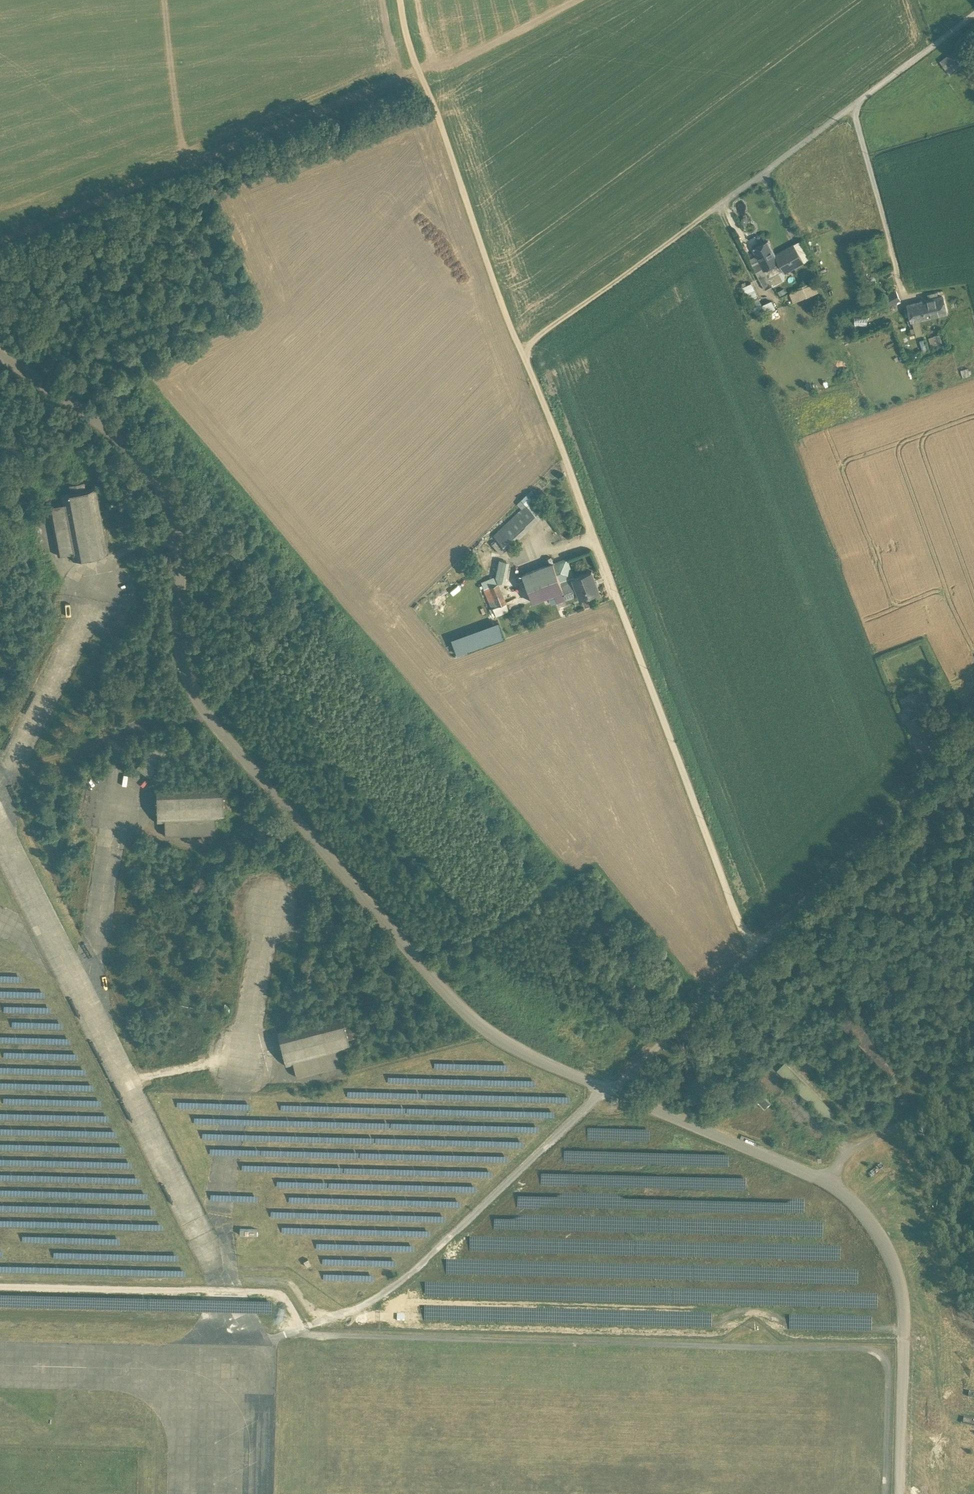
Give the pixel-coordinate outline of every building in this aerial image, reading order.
[(954,46),(938,57),(947,70),(963,59),(954,46)] [(793,244),(775,253),(768,240),(753,248),(764,270),(765,271),(769,278),(801,260),(803,262),(793,244)] [(765,271),(757,275),(765,289),(772,285),(769,278),(765,271)] [(754,281),(745,284),(755,312),(774,304),(772,300),(762,303),(754,281)] [(793,301),(819,291),(815,282),(789,292),(793,301)] [(901,299),(896,290),(885,296),(889,305),(901,299)] [(943,296),(931,299),(935,314),(947,312),(943,296)] [(931,299),(908,304),(912,320),(935,314),(931,299)] [(939,333),(934,335),(936,343),(942,341),(939,333)] [(72,348),(62,342),(59,347),(68,353),(72,348)] [(84,481),(69,484),(70,492),(59,494),(61,503),(48,505),(58,555),(70,552),(71,560),(109,552),(97,487),(86,489),(84,481)] [(111,501),(106,502),(107,508),(115,507),(114,500),(113,500),(112,499),(110,499),(111,501)] [(527,504),(493,535),(506,549),(539,518),(527,504)] [(497,574),(481,580),(493,615),(509,610),(503,590),(499,590),(496,582),(507,579),(510,559),(499,558),(497,574)] [(562,585),(574,581),(573,577),(574,577),(567,558),(554,563),(562,585)] [(554,562),(521,574),(531,601),(554,592),(557,601),(579,593),(574,581),(562,585),(554,563),(554,562)] [(574,577),(573,577),(574,581),(579,593),(580,598),(599,591),(591,570),(574,577)] [(500,621),(452,636),(458,652),(505,638),(500,621)] [(917,690),(898,699),(907,718),(926,709),(917,690)] [(933,707),(926,710),(930,719),(937,715),(933,707)] [(153,741),(136,765),(149,775),(167,751),(153,741)] [(199,769),(192,769),(192,777),(199,777),(199,776),(201,776),(201,774),(199,774),(199,769)] [(222,782),(155,784),(157,823),(164,822),(165,835),(215,833),(214,820),(224,820),(223,809),(231,808),(231,793),(223,793),(222,782)] [(322,1002),(315,1004),(317,1012),(324,1010),(324,1009),(325,1009),(325,1007),(323,1007),(322,1002)] [(341,1012),(276,1029),(286,1066),(293,1064),(296,1076),(345,1064),(342,1051),(351,1049),(348,1038),(356,1036),(352,1021),(344,1023),(341,1012)] [(755,1097),(764,1108),(770,1103),(760,1092),(755,1097)]
